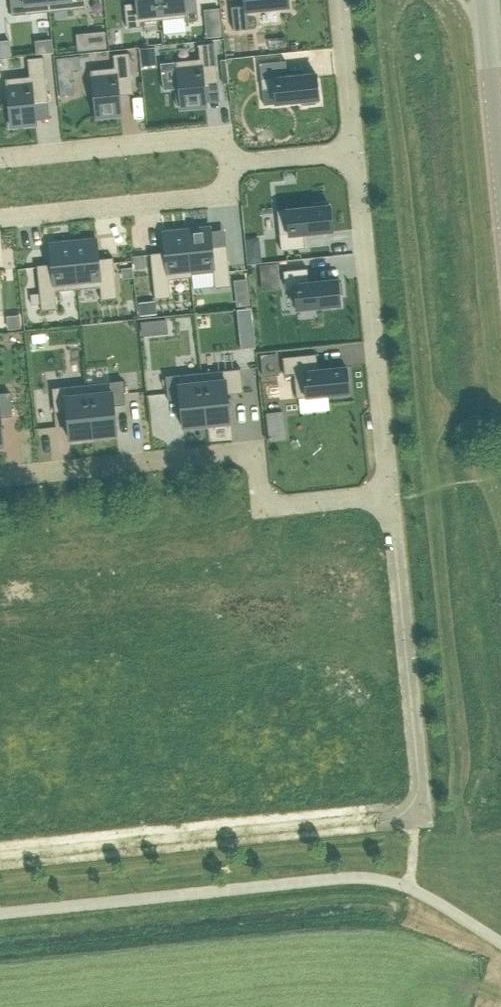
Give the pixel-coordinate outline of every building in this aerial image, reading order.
[(12,16),(49,12),(48,0),(10,0),(12,16)] [(49,12),(87,8),(86,0),(48,0),(49,12)] [(125,4),(127,28),(141,27),(140,22),(162,20),(160,0),(136,0),(137,3),(125,4)] [(162,20),(164,36),(186,33),(185,22),(199,21),(196,0),(160,0),(162,20)] [(231,7),(233,31),(249,30),(247,12),(289,7),(288,0),(244,0),(245,6),(231,7)] [(106,32),(91,33),(93,50),(107,49),(106,32)] [(0,41),(0,57),(11,56),(9,40),(0,41)] [(180,93),(176,93),(177,105),(181,105),(181,109),(206,107),(204,86),(219,85),(214,43),(198,45),(200,59),(176,62),(180,93)] [(155,48),(141,49),(143,67),(156,66),(155,48)] [(115,68),(91,70),(96,118),(121,116),(119,95),(133,94),(129,53),(113,55),(115,68)] [(56,58),(60,96),(74,95),(72,71),(81,70),(80,56),(56,58)] [(30,77),(6,79),(11,127),(36,124),(34,104),(48,102),(44,57),(28,59),(30,77)] [(232,78),(244,77),(243,67),(254,66),(253,59),(230,61),(232,78)] [(286,61),(260,63),(262,90),(274,89),(276,104),(303,101),(303,105),(316,104),(315,100),(319,100),(316,73),(288,77),(286,61)] [(314,207),(277,211),(281,251),(305,248),(304,234),(332,231),(330,205),(326,206),(326,202),(313,203),(314,207)] [(210,227),(186,229),(191,277),(192,277),(192,272),(213,270),(215,288),(231,286),(227,246),(212,247),(210,227)] [(165,252),(150,254),(155,299),(171,298),(169,280),(191,277),(186,229),(163,232),(165,252)] [(97,239),(73,241),(78,289),(100,287),(101,300),(118,298),(113,258),(99,259),(97,239)] [(51,264),(37,266),(42,311),(58,309),(56,291),(78,289),(73,241),(49,244),(51,264)] [(307,268),(283,271),(285,286),(295,285),(297,310),(340,305),(339,295),(343,294),(342,282),(338,282),(337,279),(309,282),(307,268)] [(247,280),(235,281),(236,295),(249,293),(247,280)] [(278,354),(262,356),(264,377),(280,376),(278,354)] [(316,354),(283,357),(285,375),(294,374),(297,398),(333,395),(334,399),(346,397),(346,393),(349,393),(346,367),(318,370),(316,354)] [(241,369),(201,373),(207,425),(231,423),(228,394),(243,393),(241,369)] [(201,373),(165,376),(168,400),(180,399),(183,428),(207,425),(201,373)] [(123,381),(88,385),(93,437),(117,435),(114,406),(126,405),(123,381)] [(88,385),(52,388),(54,412),(66,411),(69,439),(93,437),(88,385)] [(4,446),(1,418),(13,416),(10,393),(0,394),(0,447),(4,446)]
